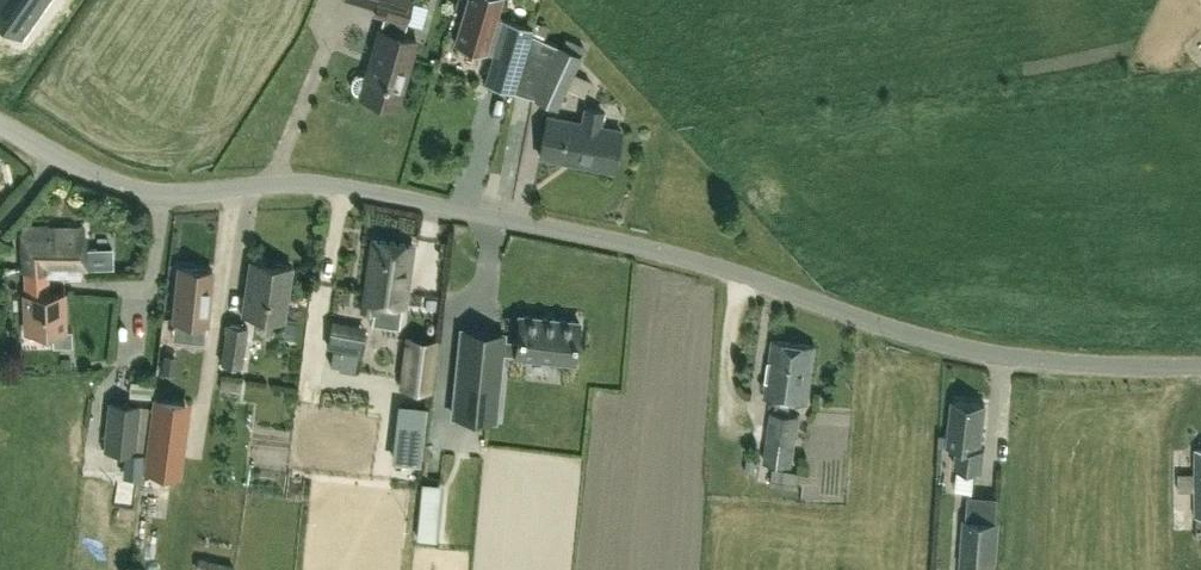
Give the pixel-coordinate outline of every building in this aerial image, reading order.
[(24,35),(49,0),(0,0),(0,18),(24,35)] [(313,13),(326,19),(333,0),(332,0),(318,0),(313,13)] [(374,8),(373,15),(383,18),(380,30),(378,29),(365,75),(357,75),(352,81),(353,89),(359,93),(359,95),(398,106),(417,40),(402,36),(413,0),(346,0),(374,8)] [(455,43),(493,55),(485,83),(514,92),(514,90),(533,28),(498,17),(503,0),(468,0),(455,43)] [(514,90),(514,92),(534,99),(557,109),(567,87),(573,71),(584,47),(566,38),(562,46),(558,44),(557,45),(544,39),(548,26),(535,21),(534,27),(514,90)] [(583,106),(580,122),(547,116),(539,157),(613,171),(621,130),(601,126),(605,110),(583,106)] [(23,227),(23,270),(24,270),(24,271),(44,271),(44,276),(48,276),(48,275),(84,276),(84,267),(112,266),(112,247),(83,248),(83,228),(23,227)] [(376,304),(404,307),(412,246),(372,240),(362,310),(375,311),(376,304)] [(242,312),(284,318),(292,267),(249,260),(242,312)] [(173,319),(206,323),(212,270),(179,266),(173,319)] [(24,293),(24,329),(65,330),(65,293),(48,293),(48,276),(44,276),(44,271),(24,271),(24,293)] [(503,336),(461,331),(452,416),(494,420),(501,354),(515,355),(515,356),(574,362),(578,322),(519,316),(517,341),(503,340),(503,336)] [(365,326),(332,320),(327,348),(359,354),(365,326)] [(247,326),(226,323),(220,363),(242,366),(247,326)] [(431,392),(438,341),(406,336),(399,387),(431,392)] [(770,411),(763,461),(792,465),(799,415),(789,413),(791,400),(807,403),(816,346),(772,339),(764,396),(776,398),(774,411),(770,411)] [(163,356),(161,371),(175,373),(177,357),(163,356)] [(190,400),(151,396),(142,471),(181,475),(190,400)] [(985,404),(952,400),(947,445),(956,446),(954,466),(957,466),(955,490),(972,492),(975,468),(983,469),(985,447),(980,447),(985,404)] [(148,406),(107,402),(103,450),(144,453),(148,406)] [(1196,490),(1196,516),(1200,516),(1200,449),(1195,449),(1195,473),(1178,473),(1178,491),(1196,490)] [(760,459),(746,457),(744,469),(758,471),(760,459)] [(772,469),(770,486),(798,489),(800,472),(772,469)] [(437,510),(420,508),(417,537),(434,539),(437,510)] [(958,569),(996,569),(1000,520),(963,518),(959,566),(958,569)] [(198,557),(195,569),(231,569),(232,565),(198,557)]
